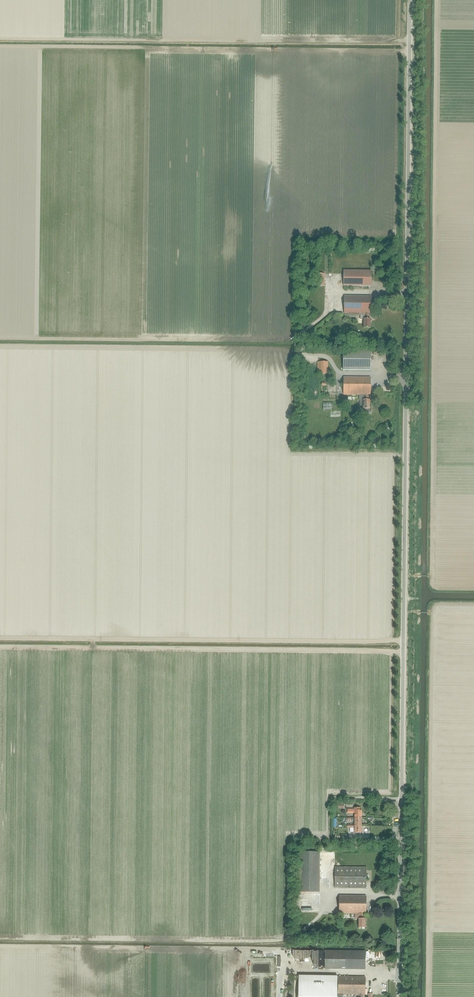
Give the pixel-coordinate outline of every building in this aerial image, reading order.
[(371,287),(371,271),(343,271),(343,287),(371,287)] [(325,286),(325,274),(314,274),(314,286),(325,286)] [(370,314),(371,314),(371,297),(345,296),(344,314),(361,314),(361,319),(364,319),(364,328),(371,328),(371,319),(370,319),(370,314)] [(343,351),(343,370),(370,371),(371,351),(343,351)] [(318,374),(328,374),(328,362),(317,362),(318,374)] [(363,406),(363,409),(370,409),(370,400),(369,400),(369,395),(370,395),(370,378),(344,377),(343,395),(359,395),(359,400),(360,400),(360,405),(363,406)] [(361,818),(361,811),(359,811),(359,808),(354,808),(354,809),(347,809),(347,813),(354,813),(354,818),(361,818)] [(354,833),(362,833),(362,832),(361,832),(361,825),(354,825),(347,825),(347,828),(354,828),(354,832),(354,833)] [(319,852),(299,852),(299,893),(319,893),(319,852)] [(335,867),(334,888),(366,888),(366,867),(335,867)] [(355,919),(359,919),(359,928),(365,928),(365,914),(366,914),(366,896),(339,896),(339,914),(355,914),(355,919)] [(325,951),(324,969),(365,970),(365,951),(325,951)] [(343,995),(359,995),(359,996),(363,996),(363,995),(365,995),(365,977),(338,977),(338,983),(338,995),(343,995)] [(298,982),(298,996),(343,996),(343,995),(338,995),(338,983),(298,982)]
